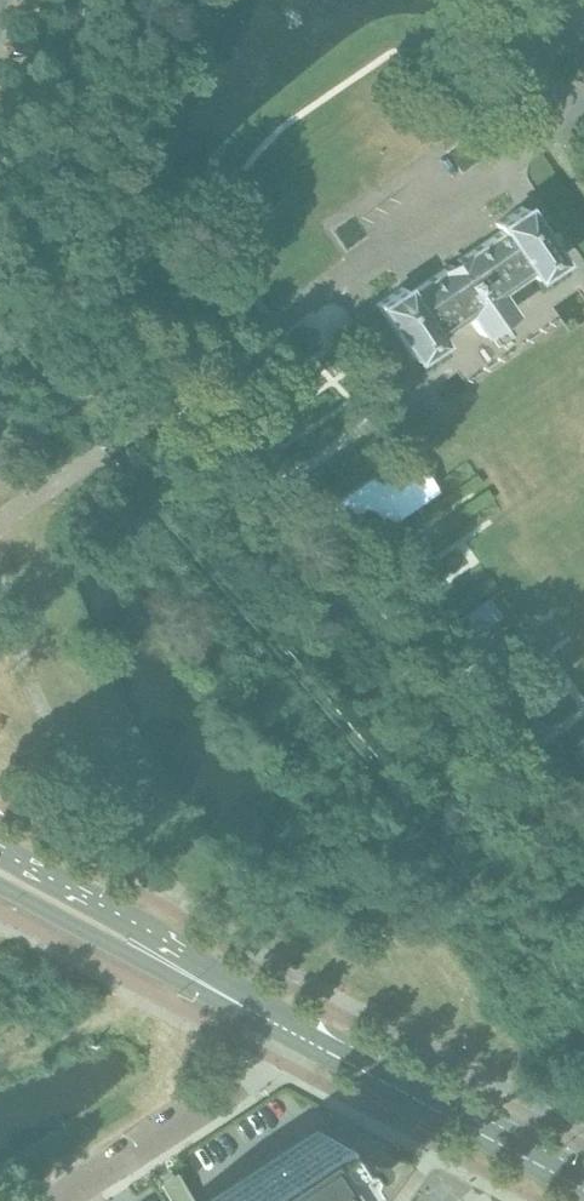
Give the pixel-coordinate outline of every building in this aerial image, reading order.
[(497,292),(525,273),(531,283),(561,262),(521,203),(491,224),(497,233),(465,254),(452,262),(439,271),(407,293),(402,284),(371,305),(394,339),(391,342),(405,364),(409,361),(411,364),(441,344),(435,335),(463,316),(478,337),(512,314),(497,292)] [(350,1190),(334,1166),(336,1161),(339,1162),(343,1161),(346,1159),(348,1156),(348,1152),(348,1149),(345,1146),(342,1144),(339,1143),(336,1144),(332,1146),(330,1149),(330,1152),(324,1151),(309,1128),(197,1200),(333,1200),(350,1190)]
